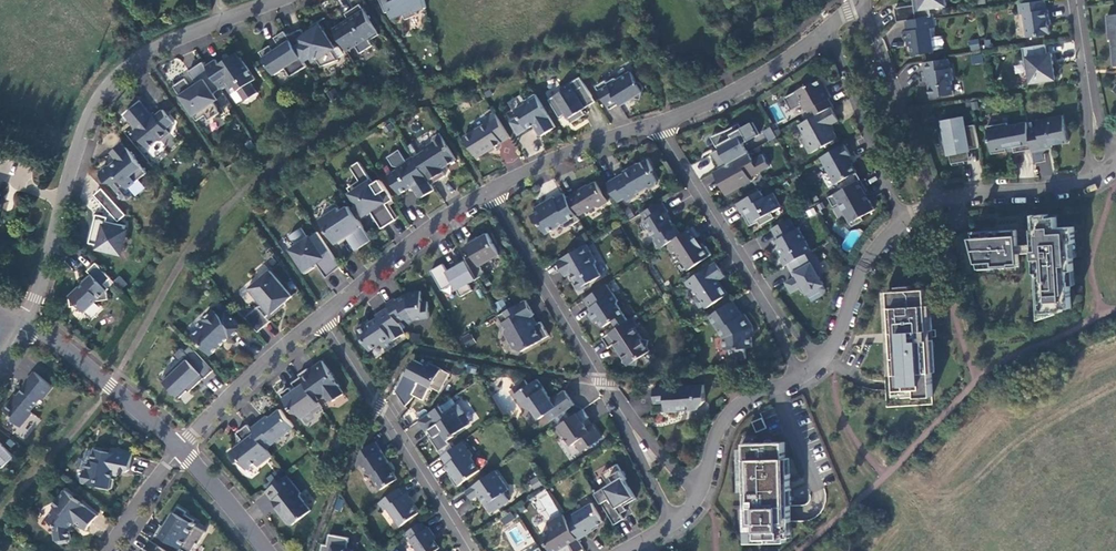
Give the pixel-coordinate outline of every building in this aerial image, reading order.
[(387,13),(392,11),(395,19),(405,15),(407,20),(419,15),(418,12),(427,8),(425,0),(381,0),(387,13)] [(898,22),(906,21),(932,17),(931,9),(948,6),(947,0),(914,0),(914,1),(916,1),(917,5),(896,9),(898,22)] [(1046,0),(1019,4),(1021,15),(1025,14),(1028,38),(1051,34),(1049,20),(1050,20),(1048,10),(1047,10),(1046,0)] [(344,23),(335,29),(348,52),(357,46),(361,54),(374,46),(371,41),(381,35),(361,4),(346,14),(352,23),(347,27),(344,23)] [(1108,16),(1110,40),(1113,40),(1115,66),(1115,15),(1108,16)] [(935,28),(933,17),(932,17),(906,21),(908,29),(905,29),(905,32),(907,42),(908,42),(909,47),(912,47),(913,56),(934,52),(931,28),(935,28)] [(299,31),(288,35),(305,62),(312,58),(315,62),(318,60),(322,66),(322,67),(340,60),(339,60),(333,51),(336,49),(319,23),(312,28),(314,31),(306,35),(303,29),(302,29),(299,30),(299,31)] [(288,35),(285,32),(275,38),(281,47),(275,51),(271,46),(261,52),(275,75),(286,68),(292,77),(308,67),(305,62),(288,35)] [(977,38),(967,41),(970,52),(980,48),(977,38)] [(1047,45),(1023,48),(1026,70),(1029,70),(1031,83),(1056,80),(1052,54),(1048,55),(1047,45)] [(217,60),(207,67),(222,89),(229,84),(232,90),(237,87),(247,101),(259,93),(252,83),(256,80),(238,53),(220,65),(217,60)] [(971,64),(982,63),(981,54),(970,55),(971,64)] [(949,59),(924,63),(925,73),(923,73),(924,82),(930,81),(931,86),(930,86),(932,98),(954,95),(952,81),(954,81),(952,69),(951,69),(949,59)] [(215,94),(222,89),(207,67),(204,62),(189,72),(198,84),(193,88),(186,79),(175,86),(198,121),(206,116),(209,121),(221,113),(215,103),(219,100),(215,94)] [(608,83),(606,81),(597,87),(611,110),(619,104),(622,106),(635,98),(642,100),(645,87),(642,83),(639,82),(638,82),(631,72),(619,79),(615,78),(608,83)] [(596,102),(581,77),(562,89),(564,91),(549,100),(560,118),(566,114),(572,123),(586,115),(583,110),(584,109),(596,102)] [(810,113),(812,118),(832,107),(834,106),(830,98),(832,97),(826,87),(823,86),(819,79),(798,92),(803,102),(802,103),(806,111),(808,111),(810,113)] [(557,127),(536,94),(526,101),(525,104),(516,110),(520,116),(511,122),(519,135),(527,130),(529,124),(535,126),(541,137),(557,127)] [(141,102),(125,115),(136,129),(136,133),(149,148),(158,141),(161,141),(170,134),(167,129),(166,129),(174,123),(163,110),(156,116),(153,116),(141,102)] [(803,139),(811,154),(838,139),(831,125),(839,120),(832,107),(812,118),(800,125),(806,135),(803,139)] [(511,138),(495,113),(487,118),(490,122),(465,137),(478,158),(511,138)] [(1029,129),(1033,150),(1051,146),(1068,143),(1064,119),(1063,116),(1037,121),(1038,127),(1029,129)] [(963,117),(944,121),(953,164),(966,162),(965,158),(971,157),(970,150),(980,148),(976,125),(965,127),(963,117)] [(1008,123),(987,126),(993,154),(1008,152),(1007,149),(1014,148),(1015,153),(1033,150),(1029,129),(1027,122),(1008,126),(1008,123)] [(720,170),(750,153),(744,144),(760,135),(754,123),(743,129),(740,124),(729,130),(712,137),(717,147),(724,144),(726,147),(719,150),(711,155),(720,170)] [(768,141),(775,137),(770,127),(762,131),(768,141)] [(457,160),(441,133),(434,137),(433,143),(428,146),(427,150),(415,157),(432,185),(446,176),(441,168),(442,168),(447,165),(447,166),(457,160)] [(116,156),(127,147),(125,144),(113,154),(116,156)] [(845,144),(821,158),(823,161),(836,184),(858,172),(850,158),(852,156),(845,144)] [(1035,163),(1045,162),(1044,153),(1047,149),(1052,148),(1051,146),(1033,150),(1035,163)] [(129,189),(148,173),(127,147),(116,156),(119,161),(113,166),(109,166),(103,171),(102,175),(109,182),(112,183),(112,185),(124,200),(128,200),(132,197),(133,193),(129,189)] [(398,170),(389,176),(401,195),(408,190),(411,188),(416,189),(422,199),(436,190),(432,185),(415,157),(407,162),(399,150),(388,158),(393,166),(398,168),(398,170)] [(754,160),(750,153),(720,170),(714,173),(727,196),(753,181),(751,178),(770,167),(763,155),(754,160)] [(625,174),(615,179),(607,184),(618,202),(626,198),(628,202),(638,196),(637,194),(649,187),(652,188),(657,185),(658,182),(653,174),(655,170),(648,159),(639,164),(639,166),(634,169),(633,167),(624,172),(625,174)] [(360,162),(352,168),(360,181),(349,189),(359,205),(362,203),(368,213),(371,211),(383,229),(397,220),(387,205),(394,200),(381,180),(375,185),(360,162)] [(862,180),(829,198),(834,207),(841,203),(853,226),(864,220),(863,217),(875,210),(870,200),(868,201),(864,194),(869,192),(862,180)] [(609,202),(596,182),(585,189),(584,188),(576,193),(576,194),(568,199),(579,217),(587,212),(588,212),(597,207),(600,208),(609,202)] [(127,215),(103,189),(95,195),(111,213),(107,217),(98,215),(91,243),(120,250),(126,225),(115,223),(118,220),(119,222),(127,215)] [(765,198),(761,191),(738,204),(743,214),(746,212),(748,215),(745,216),(751,226),(760,222),(762,226),(775,218),(772,213),(783,207),(775,193),(765,198)] [(568,199),(565,194),(556,199),(555,197),(541,205),(543,209),(532,216),(536,223),(541,224),(546,232),(549,233),(561,226),(564,227),(570,223),(572,226),(581,221),(579,217),(568,199)] [(669,212),(662,202),(642,214),(647,221),(645,222),(645,225),(648,230),(651,231),(655,237),(654,241),(660,250),(667,245),(682,235),(675,224),(674,225),(671,220),(668,222),(664,215),(669,212)] [(336,203),(326,209),(330,214),(321,220),(335,242),(344,236),(347,237),(350,236),(359,250),(373,241),(350,206),(342,212),(336,203)] [(1074,271),(1073,244),(1076,243),(1075,227),(1059,228),(1058,218),(1050,218),(1049,215),(1036,216),(1037,230),(1033,230),(1034,245),(1035,252),(1036,274),(1039,274),(1042,313),(1064,312),(1063,309),(1072,309),(1070,272),(1074,271)] [(791,219),(773,229),(779,240),(777,241),(780,245),(779,249),(783,257),(782,260),(785,266),(788,265),(808,254),(812,252),(799,228),(797,230),(791,219)] [(689,270),(712,255),(707,246),(705,248),(698,237),(700,236),(694,227),(682,235),(667,245),(673,254),(676,252),(677,251),(689,270)] [(306,274),(319,266),(328,278),(341,267),(318,233),(309,239),(302,228),(291,236),(297,246),(292,250),(299,262),(298,263),(306,274)] [(1018,231),(993,232),(993,237),(971,239),(978,264),(983,263),(984,263),(985,269),(1012,267),(1012,265),(1020,265),(1019,254),(1019,246),(1018,231)] [(501,255),(489,233),(479,239),(477,237),(467,243),(474,255),(467,259),(478,279),(486,275),(481,266),(501,255)] [(350,236),(347,237),(357,251),(359,250),(350,236)] [(597,261),(587,245),(558,262),(566,276),(572,273),(575,279),(574,283),(578,290),(582,291),(589,287),(590,283),(592,281),(602,276),(596,265),(597,261)] [(1034,245),(1019,246),(1019,254),(1035,252),(1034,245)] [(811,260),(808,254),(788,265),(795,279),(787,283),(792,293),(801,288),(803,292),(803,293),(804,293),(805,294),(806,294),(807,294),(808,294),(809,294),(825,285),(820,276),(822,269),(815,257),(811,260)] [(478,279),(467,259),(458,264),(459,266),(449,272),(444,264),(432,271),(443,291),(455,284),(462,297),(473,291),(469,284),(478,279)] [(726,276),(716,262),(687,282),(690,288),(694,288),(699,295),(700,296),(698,298),(697,302),(701,308),(705,308),(707,307),(708,308),(729,294),(723,286),(720,285),(718,282),(726,276)] [(111,278),(97,263),(88,271),(92,275),(70,296),(72,307),(79,306),(86,312),(110,289),(105,284),(111,278)] [(259,307),(246,318),(259,332),(271,321),(267,317),(272,313),(273,314),(282,305),(281,304),(283,301),(285,303),(293,296),(271,271),(262,279),(260,277),(249,287),(264,304),(259,308),(259,307)] [(619,301),(608,285),(585,300),(593,312),(591,313),(590,317),(594,322),(598,323),(600,321),(604,328),(614,321),(618,328),(629,321),(618,305),(619,301)] [(907,291),(890,292),(893,333),(907,332),(908,342),(894,343),(897,391),(917,390),(918,398),(934,397),(930,340),(928,340),(928,337),(928,331),(930,331),(927,290),(913,290),(913,286),(907,287),(907,291)] [(396,299),(387,304),(390,308),(399,323),(407,318),(411,324),(416,320),(431,318),(429,302),(423,303),(422,291),(410,293),(397,301),(396,299)] [(505,332),(514,349),(523,351),(550,336),(542,322),(536,326),(531,317),(535,315),(527,300),(499,316),(506,329),(505,332)] [(733,301),(710,317),(725,338),(726,350),(732,349),(733,360),(747,359),(746,348),(753,347),(752,335),(747,335),(748,332),(749,331),(754,328),(745,314),(743,316),(742,314),(733,301)] [(371,320),(357,329),(371,351),(382,344),(386,350),(395,343),(394,341),(406,333),(390,308),(377,316),(379,318),(372,323),(371,320)] [(208,323),(194,336),(212,355),(230,337),(231,339),(244,327),(232,315),(226,321),(222,317),(218,313),(217,314),(214,310),(205,319),(208,323)] [(228,311),(222,317),(226,321),(232,315),(228,311)] [(618,328),(603,338),(610,347),(614,345),(620,353),(622,351),(624,354),(625,356),(623,363),(638,366),(640,359),(651,351),(649,347),(650,340),(643,339),(636,328),(639,326),(633,318),(629,321),(618,328)] [(470,332),(459,338),(465,348),(476,343),(470,332)] [(907,332),(893,333),(894,343),(908,342),(907,332)] [(215,369),(191,345),(185,351),(192,358),(189,360),(185,356),(162,378),(180,398),(188,390),(190,391),(215,369)] [(433,388),(442,392),(451,374),(429,362),(427,366),(415,360),(408,375),(406,373),(397,392),(406,407),(417,395),(427,400),(433,388)] [(334,376),(323,361),(314,368),(315,370),(312,373),(309,369),(300,375),(302,377),(319,402),(326,397),(329,401),(334,402),(345,394),(340,387),(341,387),(333,377),(334,376)] [(54,387),(35,372),(25,385),(27,386),(14,401),(13,400),(4,410),(13,417),(11,419),(21,427),(33,413),(31,411),(42,399),(43,400),(54,387)] [(315,414),(324,408),(319,402),(302,377),(293,383),(298,389),(294,392),(291,388),(282,394),(296,413),(298,411),(303,419),(313,412),(315,414)] [(526,380),(514,388),(528,408),(534,410),(541,419),(547,414),(552,421),(576,405),(566,391),(552,400),(538,379),(530,385),(526,380)] [(706,402),(705,385),(654,389),(655,403),(666,403),(666,412),(681,411),(680,409),(688,408),(688,411),(699,410),(706,402)] [(917,390),(897,391),(897,399),(918,398),(917,390)] [(447,413),(442,406),(420,421),(427,432),(438,426),(441,430),(440,438),(448,441),(455,436),(454,435),(470,425),(463,415),(465,413),(459,405),(447,413)] [(590,418),(584,409),(556,429),(562,437),(565,435),(573,446),(577,443),(582,451),(602,438),(593,424),(588,428),(584,422),(590,418)] [(268,416),(252,429),(267,448),(295,427),(281,410),(270,418),(268,416)] [(768,428),(764,419),(754,423),(758,433),(768,428)] [(241,445),(230,453),(239,464),(241,462),(248,470),(256,463),(259,467),(273,456),(267,448),(252,429),(249,425),(238,433),(242,440),(241,441),(241,445)] [(0,442),(0,465),(2,468),(14,457),(0,442)] [(390,464),(377,442),(364,450),(355,467),(357,469),(356,467),(360,460),(368,474),(371,475),(381,490),(398,480),(388,464),(390,464)] [(458,487),(481,470),(473,460),(473,456),(463,442),(443,457),(449,465),(447,466),(454,476),(452,478),(458,487)] [(747,452),(748,494),(753,494),(753,507),(748,507),(749,524),(754,523),(754,539),(763,539),(771,539),(771,543),(772,543),(772,539),(788,538),(788,543),(789,543),(788,522),(793,522),(788,522),(788,513),(788,506),(793,507),(793,500),(792,489),(788,489),(788,483),(792,483),(792,474),(787,474),(787,467),(786,460),(791,459),(791,458),(786,459),(786,443),(774,443),(746,444),(747,452)] [(111,453),(95,449),(93,460),(92,460),(90,460),(88,471),(85,470),(83,482),(97,485),(97,488),(100,488),(110,490),(114,488),(115,479),(113,478),(114,470),(117,471),(126,472),(130,470),(133,454),(112,450),(111,453)] [(610,486),(597,494),(616,526),(625,520),(622,515),(628,511),(625,507),(637,500),(626,481),(628,480),(619,465),(603,475),(610,486)] [(496,471),(467,491),(473,500),(479,495),(487,506),(490,503),(496,511),(511,501),(505,493),(510,490),(496,471)] [(290,525),(294,525),(312,510),(302,497),(302,492),(288,475),(268,491),(284,512),(282,514),(290,525)] [(537,476),(528,481),(532,490),(541,485),(537,476)] [(405,496),(400,489),(379,504),(385,511),(388,509),(401,526),(419,513),(412,503),(414,501),(408,493),(405,496)] [(98,516),(66,490),(55,504),(55,508),(54,509),(47,519),(54,525),(56,540),(60,543),(69,542),(72,539),(71,528),(75,522),(76,521),(87,530),(98,516)] [(593,503),(574,515),(576,519),(569,523),(579,540),(595,531),(594,529),(604,522),(593,503)] [(152,541),(169,550),(180,550),(181,549),(185,550),(192,550),(197,543),(199,544),(206,532),(196,525),(197,524),(194,522),(195,520),(186,515),(187,512),(178,507),(165,527),(162,525),(152,541)] [(505,526),(515,517),(510,511),(500,520),(505,526)] [(585,549),(579,540),(569,523),(563,514),(548,523),(552,529),(542,535),(551,550),(559,550),(560,550),(561,547),(564,548),(566,550),(581,550),(585,549)] [(422,522),(408,533),(412,539),(411,540),(418,550),(437,550),(440,549),(432,537),(435,536),(429,528),(427,529),(422,522)] [(330,535),(328,546),(323,545),(322,550),(348,550),(350,538),(330,535)] [(152,540),(145,550),(169,550),(152,541),(152,540)]
